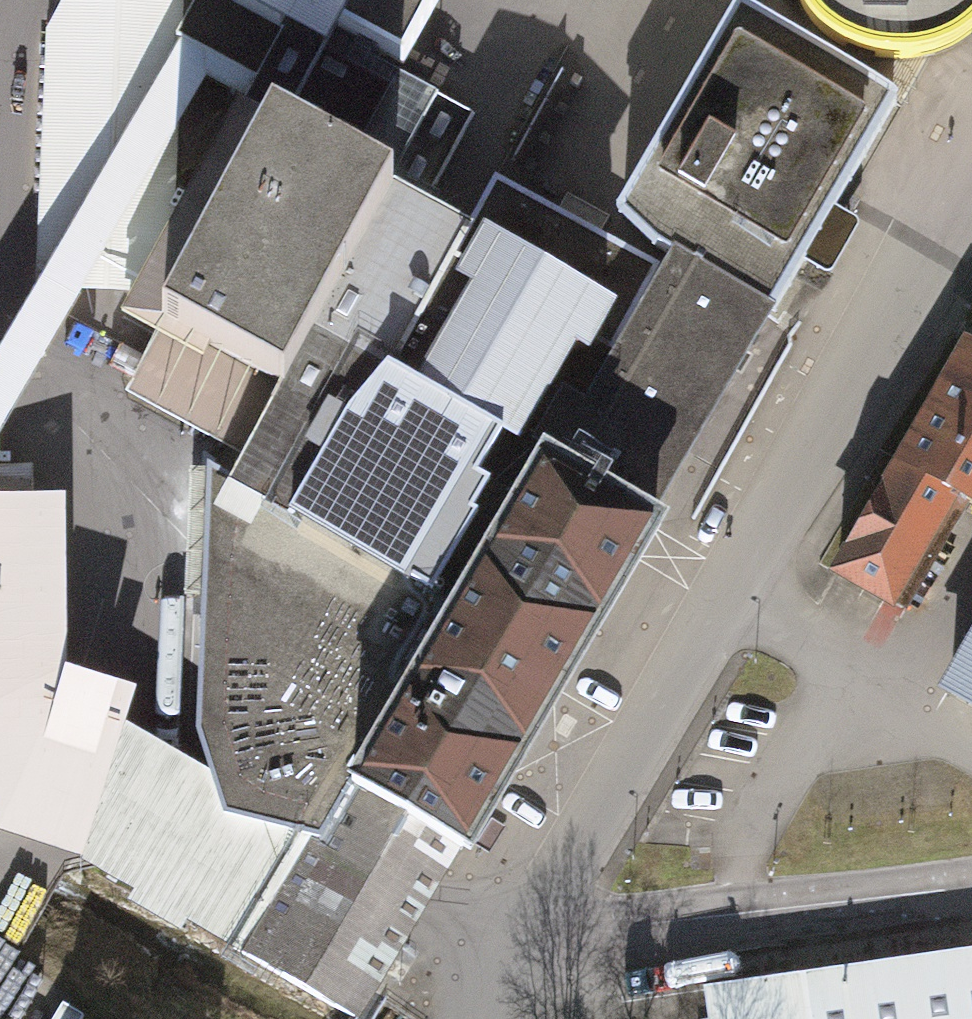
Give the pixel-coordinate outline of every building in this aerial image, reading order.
[(37,289),(139,292),(170,233),(184,0),(64,0),(43,37),(37,289)] [(284,38),(317,56),(335,23),(397,57),(400,59),(432,0),(214,0),(284,38)] [(628,201),(677,229),(779,286),(901,78),(861,55),(835,40),(764,0),(742,0),(628,201)] [(820,24),(835,40),(861,55),(896,55),(934,53),(964,37),(971,30),(971,0),(805,0),(820,24)] [(284,38),(245,121),(389,194),(419,209),(469,117),(397,57),(335,23),(317,56),(284,38)] [(244,452),(282,379),(389,194),(245,121),(234,115),(170,233),(139,292),(129,309),(157,327),(126,389),(244,452)] [(655,262),(495,181),(456,263),(408,346),(288,518),(226,484),(207,517),(198,739),(209,766),(226,808),(314,832),(350,779),(550,450),(655,262)] [(395,359),(466,235),(419,209),(389,194),(282,379),(244,452),(231,473),(228,477),(287,510),(290,507),(349,400),(389,355),(395,359)] [(550,450),(652,508),(779,286),(677,229),(655,262),(550,450)] [(825,583),(900,622),(963,503),(971,508),(971,331),(961,325),(825,583)] [(350,779),(463,848),(669,520),(550,450),(350,779)] [(65,490),(0,489),(0,653),(66,661),(65,490)] [(936,690),(971,711),(971,627),(936,690)] [(0,653),(0,828),(79,854),(134,889),(128,898),(181,930),(187,919),(239,954),(294,864),(314,832),(226,808),(209,766),(126,719),(136,683),(66,661),(0,653)] [(239,954),(357,1018),(435,893),(463,848),(350,779),(314,832),(294,864),(239,954)] [(700,988),(704,1018),(971,1018),(971,949),(700,988)]
